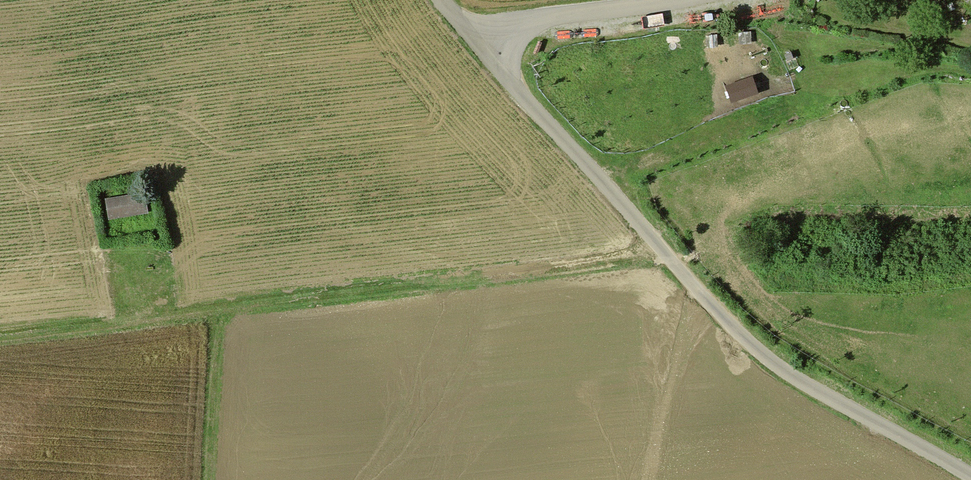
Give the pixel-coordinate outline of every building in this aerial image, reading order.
[(141,195),(109,201),(113,221),(145,215),(141,195)]
